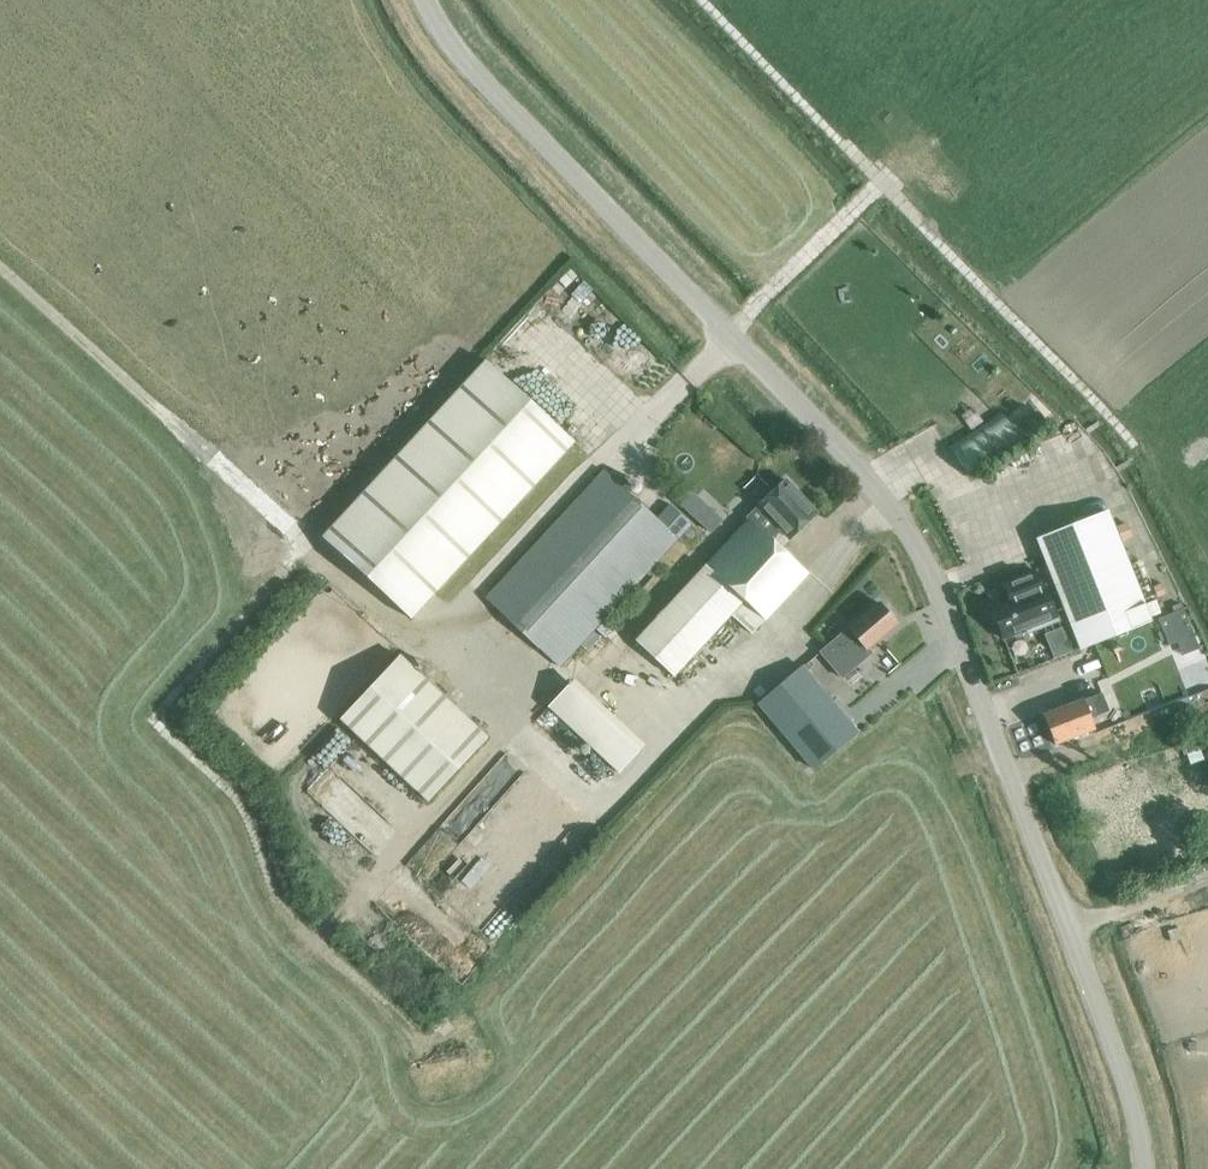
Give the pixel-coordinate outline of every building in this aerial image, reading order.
[(322,537),(411,618),(574,442),(485,360),(322,537)] [(997,414),(949,445),(969,475),(1021,441),(1002,411),(997,414)] [(486,598),(559,666),(691,524),(670,505),(657,518),(604,469),(486,598)] [(635,641),(673,676),(731,614),(752,633),(808,573),(767,535),(778,526),(789,538),(816,512),(786,480),(755,509),(756,510),(635,641)] [(1037,537),(1080,648),(1150,621),(1108,510),(1037,537)] [(1028,631),(1056,620),(1043,587),(1041,588),(1035,571),(1002,584),(1009,600),(990,607),(991,611),(989,612),(993,623),(995,622),(1001,637),(1026,628),(1028,631)] [(832,641),(846,658),(863,644),(867,649),(897,623),(879,601),(832,641)] [(1163,614),(1178,655),(1202,646),(1187,605),(1163,614)] [(340,718),(428,800),(487,737),(399,655),(340,718)] [(758,702),(812,769),(857,733),(803,666),(758,702)] [(1043,714),(1049,729),(1055,744),(1095,728),(1091,717),(1109,710),(1102,692),(1084,699),(1043,714)] [(564,722),(616,771),(638,748),(585,699),(564,722)] [(498,763),(513,774),(523,761),(507,750),(498,763)] [(435,882),(456,901),(507,848),(486,828),(435,882)]
